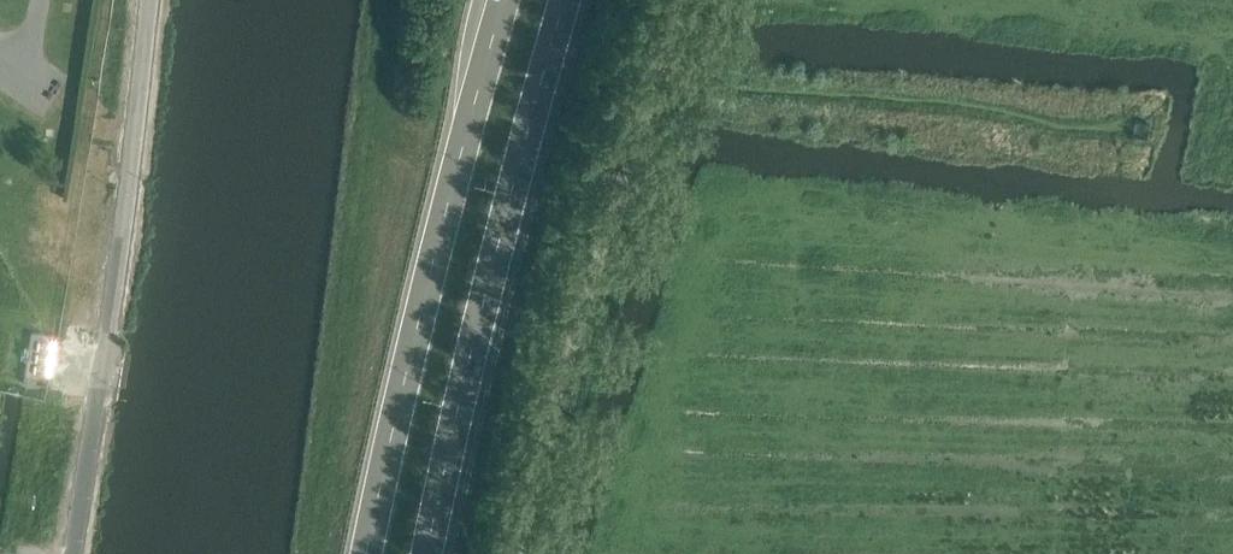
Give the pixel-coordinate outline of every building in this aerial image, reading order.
[(1152,127),(1137,123),(1133,139),(1148,143),(1152,127)]
